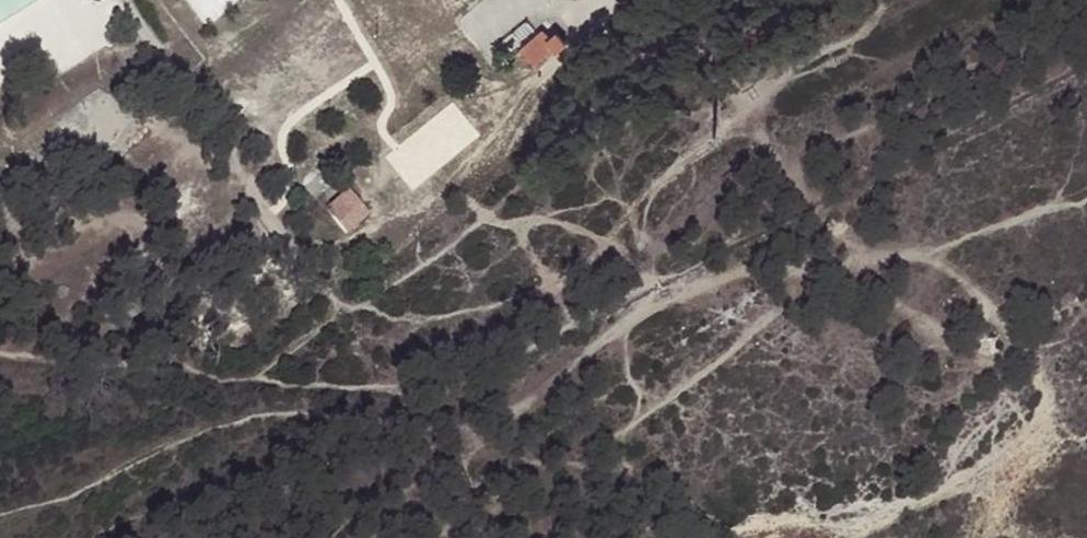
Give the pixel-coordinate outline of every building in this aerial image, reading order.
[(520,50),(538,35),(526,21),(498,44),(511,58),(520,50)] [(538,35),(520,50),(533,64),(551,49),(554,52),(555,52),(565,44),(557,34),(551,39),(544,31),(542,31),(538,35)] [(350,191),(327,210),(347,232),(369,213),(350,191)]
